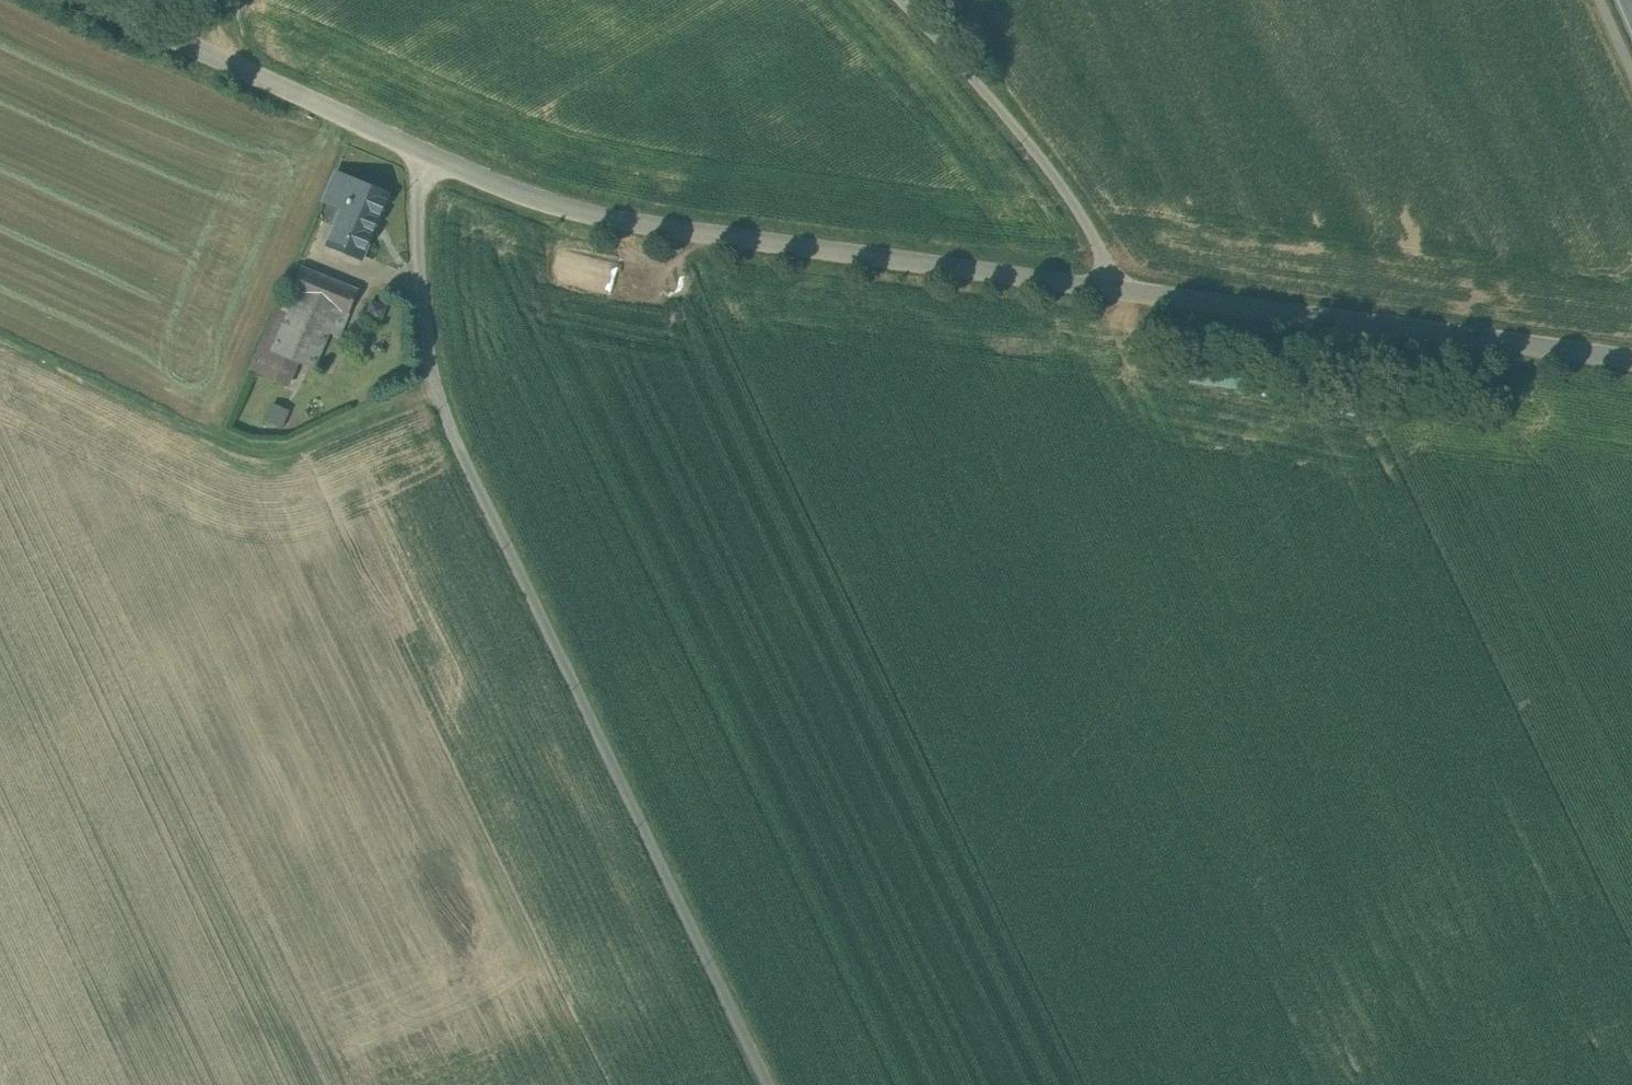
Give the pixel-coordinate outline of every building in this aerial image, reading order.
[(371,188),(337,173),(328,195),(345,202),(327,243),(360,257),(385,198),(369,191),(371,188)] [(356,290),(301,267),(287,302),(292,304),(271,350),(298,362),(312,369),(328,333),(338,337),(356,290)] [(271,350),(292,304),(287,302),(281,299),(250,370),(287,386),(298,362),(271,350)] [(276,403),(270,420),(285,425),(290,407),(276,403)]
